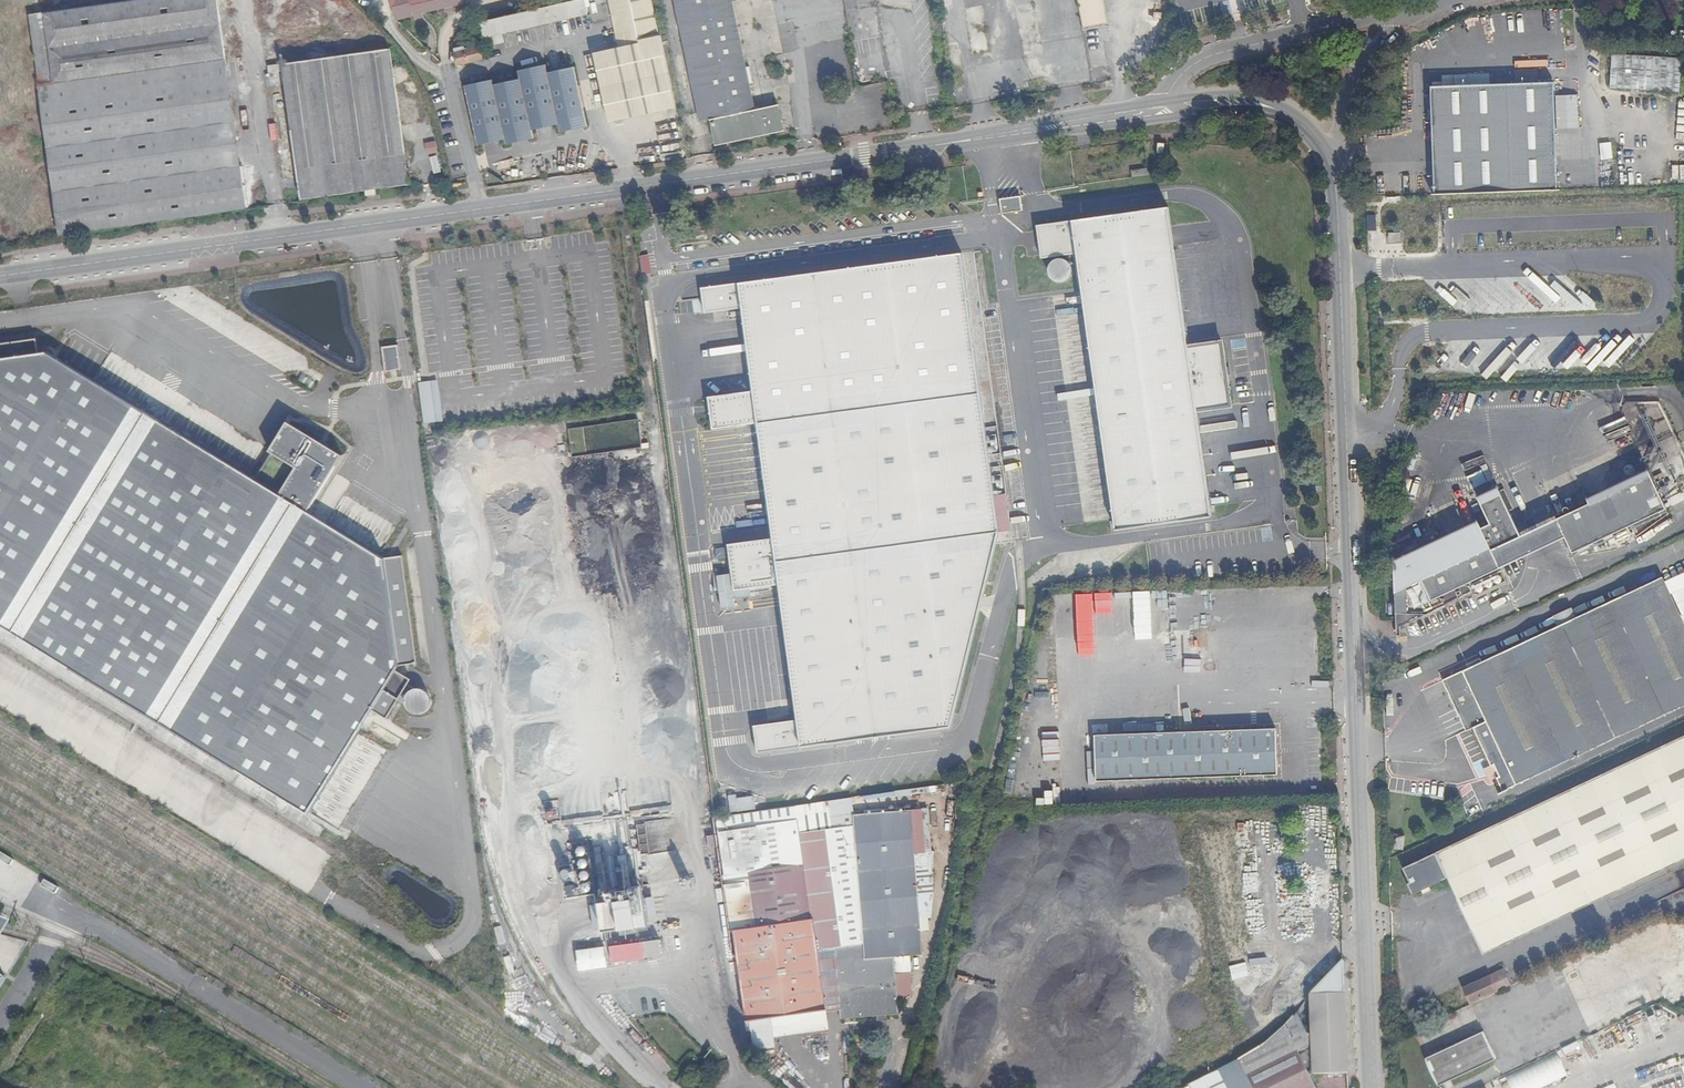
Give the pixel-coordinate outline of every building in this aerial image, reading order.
[(30,14),(43,115),(61,239),(250,209),(246,170),(210,175),(204,140),(196,77),(232,71),(223,0),(135,0),(30,14)] [(399,22),(468,5),(467,0),(393,0),(399,22)] [(583,0),(579,0),(480,22),(483,37),(586,14),(583,0)] [(619,45),(659,35),(655,16),(651,0),(608,0),(619,45)] [(698,122),(712,119),(718,146),(783,132),(780,116),(778,108),(754,113),(745,70),(731,0),(672,0),(698,122)] [(864,34),(880,33),(877,0),(860,0),(864,34)] [(1099,0),(1076,0),(1082,30),(1105,27),(1099,0)] [(1105,27),(1109,26),(1104,0),(1099,0),(1105,27)] [(674,106),(665,63),(660,39),(592,54),(599,80),(609,119),(674,106)] [(456,56),(457,62),(458,67),(481,61),(480,55),(477,47),(471,48),(470,43),(465,44),(458,46),(456,50),(456,56)] [(410,185),(391,52),(283,66),(282,60),(268,62),(285,181),(300,180),(303,200),(410,185)] [(547,65),(519,71),(521,80),(533,132),(560,126),(548,73),(547,65)] [(576,67),(548,73),(560,126),(562,134),(589,127),(576,67)] [(246,170),(232,71),(196,77),(204,140),(210,175),(246,170)] [(492,80),(464,86),(478,147),(506,140),(494,86),(492,80)] [(521,80),(494,86),(506,140),(507,147),(535,141),(533,132),(521,80)] [(1434,194),(1556,189),(1556,173),(1553,83),(1490,84),(1432,86),(1434,194)] [(499,153),(482,155),(486,187),(503,185),(499,153)] [(1148,168),(1131,171),(1132,178),(1149,176),(1148,168)] [(1021,197),(1000,200),(1002,211),(1012,209),(1012,213),(1023,212),(1021,197)] [(1169,207),(1038,226),(1042,259),(1078,254),(1118,530),(1214,516),(1198,411),(1232,406),(1223,341),(1189,346),(1169,207)] [(650,254),(641,256),(644,273),(653,272),(650,254)] [(963,254),(703,290),(707,315),(745,310),(757,393),(711,399),(716,432),(761,425),(777,540),(732,546),(738,592),(784,586),(803,722),(759,728),(762,755),(955,728),(1002,533),(963,254)] [(1050,266),(1050,268),(1049,272),(1050,273),(1050,276),(1052,278),(1055,281),(1059,283),(1063,283),(1068,281),(1070,279),(1072,277),(1073,275),(1073,271),(1073,268),(1072,265),(1070,263),(1068,261),(1065,259),(1063,259),(1059,259),(1056,260),(1053,262),(1052,263),(1050,266)] [(43,352),(37,353),(35,338),(0,344),(0,626),(306,815),(370,709),(385,718),(408,679),(393,669),(396,665),(415,663),(400,557),(381,559),(305,514),(277,497),(43,352)] [(399,345),(384,346),(386,370),(402,369),(399,345)] [(421,381),(424,423),(443,421),(440,380),(421,381)] [(294,470),(277,497),(305,514),(340,457),(284,423),(266,452),(294,470)] [(1668,514),(1647,469),(1586,497),(1588,503),(1556,519),(1564,537),(1572,553),(1630,525),(1636,537),(1668,514)] [(1477,519),(1393,559),(1396,620),(1396,628),(1473,592),(1469,582),(1470,581),(1477,595),(1506,581),(1500,568),(1499,564),(1509,559),(1502,545),(1521,536),(1497,486),(1477,495),(1490,523),(1481,527),(1477,519)] [(315,510),(328,518),(332,511),(320,503),(315,510)] [(1521,536),(1502,545),(1509,559),(1499,564),(1500,568),(1564,537),(1556,519),(1521,536)] [(1663,578),(1444,682),(1466,731),(1473,728),(1491,766),(1493,764),(1498,776),(1496,777),(1503,792),(1683,706),(1683,623),(1663,578)] [(431,690),(411,689),(410,711),(430,712),(431,690)] [(1100,783),(1278,773),(1277,730),(1097,737),(1100,783)] [(1683,859),(1683,735),(1540,803),(1404,869),(1412,886),(1410,889),(1414,897),(1421,894),(1423,896),(1433,891),(1432,888),(1447,881),(1485,955),(1573,912),(1650,876),(1683,859)] [(808,865),(820,949),(840,946),(872,943),(859,828),(858,815),(856,801),(723,819),(731,875),(751,872),(801,866),(808,865)] [(872,943),(840,946),(850,1018),(905,1014),(900,956),(931,952),(917,810),(858,815),(859,828),(872,943)] [(582,851),(585,852),(588,850),(589,847),(587,844),(584,843),(581,845),(580,848),(582,851)] [(583,863),(587,864),(590,862),(591,859),(589,856),(585,855),(582,857),(582,860),(583,863)] [(808,865),(801,866),(820,1007),(827,1006),(820,949),(808,865)] [(731,875),(739,932),(752,1018),(820,1007),(801,866),(751,872),(731,875)] [(585,876),(588,877),(591,875),(592,871),(590,868),(587,868),(584,869),(583,873),(585,876)] [(587,888),(590,889),(593,887),(594,884),(592,881),(589,880),(586,882),(585,885),(587,888)] [(604,926),(649,921),(646,895),(601,900),(604,926)] [(0,900),(0,937),(4,930),(16,912),(17,911),(0,900)] [(0,947),(0,953),(15,960),(21,946),(4,938),(0,947)] [(612,945),(615,962),(645,958),(643,941),(612,945)] [(607,945),(578,950),(582,971),(610,966),(607,945)] [(1310,1076),(1350,1069),(1346,955),(1310,998),(1311,1023),(1306,1025),(1305,1027),(1304,1041),(1295,1045),(1290,1035),(1295,1021),(1295,1014),(1293,1010),(1287,1007),(1283,1010),(1266,1028),(1258,1034),(1234,1046),(1212,1057),(1218,1070),(1227,1087),(1316,1087),(1310,1076)] [(1462,988),(1470,1004),(1511,985),(1503,969),(1462,988)] [(1427,1060),(1440,1085),(1498,1060),(1485,1032),(1428,1057),(1427,1060)] [(1198,1064),(1188,1069),(1189,1086),(1218,1070),(1212,1057),(1198,1064)] [(1218,1070),(1189,1086),(1190,1087),(1227,1087),(1218,1070)]
